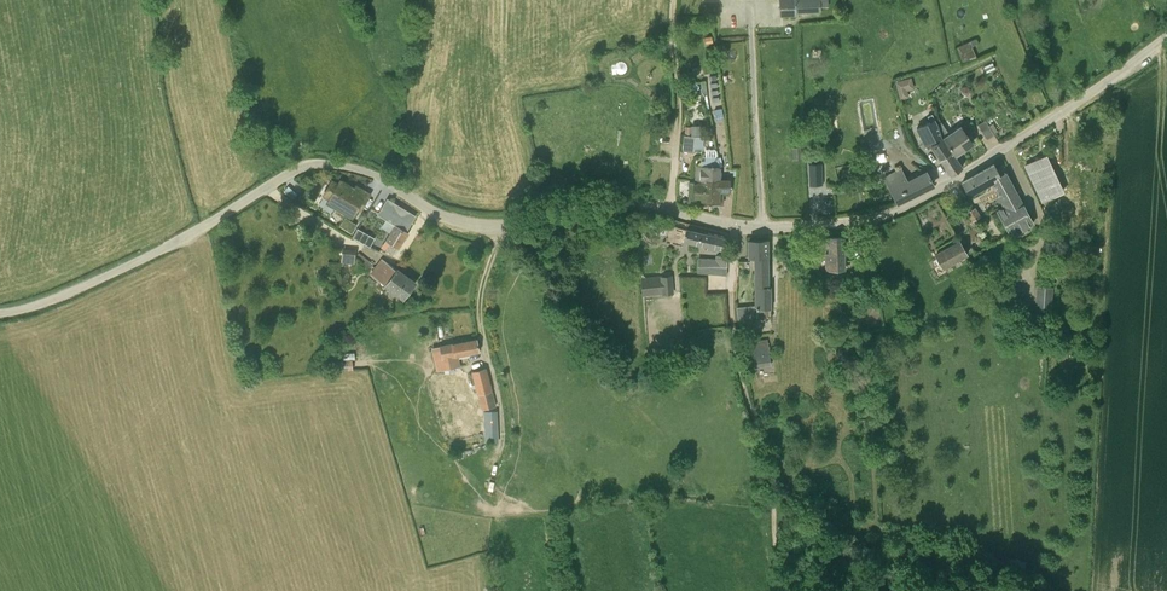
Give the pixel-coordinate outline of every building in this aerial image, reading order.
[(780,16),(793,15),(792,12),(820,11),(820,7),(819,0),(780,0),(780,16)] [(706,45),(713,43),(712,35),(704,37),(706,45)] [(963,62),(981,55),(975,39),(957,45),(963,62)] [(904,80),(896,82),(900,99),(909,97),(904,80)] [(962,90),(962,92),(962,94),(964,95),(965,95),(967,95),(969,95),(970,93),(971,92),(970,90),(970,88),(968,87),(967,87),(965,87),(963,87),(962,89),(962,90)] [(714,110),(715,118),(723,117),(722,109),(714,110)] [(940,160),(941,160),(952,175),(962,167),(954,156),(951,152),(942,139),(949,135),(940,122),(937,124),(932,113),(927,115),(930,121),(916,128),(927,149),(933,146),(936,154),(940,160)] [(833,130),(833,119),(824,119),(824,130),(833,130)] [(978,124),(981,128),(987,139),(994,134),(988,124),(985,119),(978,124)] [(692,136),(700,136),(700,128),(700,125),(692,125),(692,126),(692,128),(692,135),(692,136)] [(942,139),(951,152),(954,156),(972,143),(960,126),(949,135),(942,139)] [(704,128),(700,128),(700,136),(692,136),(684,135),(683,150),(694,151),(694,147),(703,148),(704,137),(704,128)] [(801,147),(793,147),(793,159),(802,159),(801,147)] [(704,166),(696,166),(695,181),(705,182),(705,179),(715,180),(715,179),(720,179),(720,167),(718,161),(715,150),(705,149),(704,166)] [(1042,156),(1023,166),(1039,201),(1050,196),(1044,182),(1052,178),(1042,156)] [(822,164),(809,164),(810,185),(823,185),(822,164)] [(1033,222),(1012,185),(1005,172),(1000,175),(994,164),(978,173),(962,183),(968,193),(970,196),(986,187),(993,182),(1005,205),(997,211),(1012,235),(1033,222)] [(896,170),(884,176),(892,192),(897,203),(933,185),(928,174),(926,171),(908,180),(901,167),(896,170)] [(558,192),(563,188),(555,176),(549,180),(558,192)] [(695,181),(689,181),(689,182),(694,182),(693,199),(719,200),(719,190),(728,190),(728,180),(719,180),(705,179),(705,182),(695,181)] [(352,217),(354,213),(357,207),(361,209),(366,201),(368,197),(370,194),(366,192),(363,190),(361,193),(341,181),(338,185),(332,181),(327,189),(324,195),(336,202),(334,206),(342,211),(352,217)] [(396,225),(395,225),(394,227),(390,232),(381,246),(383,248),(393,254),(407,233),(407,232),(406,232),(399,227),(400,226),(402,227),(410,215),(395,205),(387,217),(391,220),(397,224),(396,225)] [(975,208),(971,210),(967,213),(972,222),(973,221),(976,226),(982,222),(979,217),(980,216),(975,208)] [(357,224),(351,221),(346,229),(352,233),(357,224)] [(359,230),(355,238),(369,245),(373,238),(359,230)] [(704,234),(686,230),(683,241),(708,248),(707,250),(717,252),(718,248),(723,249),(725,239),(704,234)] [(858,234),(860,246),(860,248),(867,247),(867,245),(865,233),(858,234)] [(829,249),(830,254),(826,254),(826,262),(830,262),(830,270),(844,270),(843,237),(829,237),(829,249)] [(1060,247),(1060,259),(1069,259),(1069,247),(1068,247),(1068,239),(1060,239),(1059,247),(1060,247)] [(767,240),(749,240),(749,258),(755,257),(767,257),(767,240)] [(960,241),(936,256),(943,268),(967,254),(960,241)] [(344,261),(356,262),(358,249),(345,248),(344,261)] [(715,273),(715,275),(727,275),(726,255),(716,256),(716,258),(699,258),(699,271),(715,273)] [(767,286),(767,257),(755,257),(755,269),(756,270),(755,287),(756,287),(757,309),(771,308),(769,286),(767,286)] [(376,267),(389,277),(384,284),(404,299),(415,283),(382,259),(376,267)] [(671,293),(670,277),(643,280),(644,296),(671,293)] [(1051,313),(1053,286),(1036,285),(1035,312),(1051,313)] [(755,307),(737,308),(738,318),(755,316),(755,307)] [(771,365),(769,354),(767,339),(755,341),(756,345),(752,346),(754,356),(755,367),(771,365)] [(457,355),(468,353),(479,351),(477,340),(452,344),(433,348),(437,371),(459,367),(457,355)] [(338,371),(353,370),(352,361),(338,362),(338,371)] [(494,404),(491,391),(491,390),(486,369),(473,372),(476,383),(479,394),(480,394),(482,402),(485,401),(485,407),(494,404)] [(864,372),(852,374),(853,382),(865,380),(864,372)] [(861,418),(870,418),(870,415),(870,408),(861,408),(861,418)] [(497,435),(497,420),(486,420),(486,435),(497,435)]
